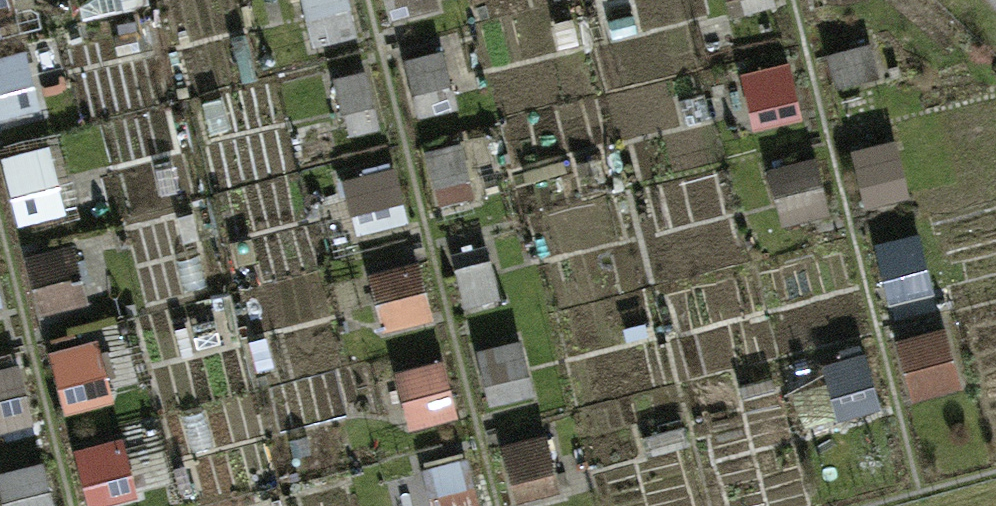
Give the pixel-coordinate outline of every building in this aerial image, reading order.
[(315,48),(362,34),(351,0),(300,0),(315,48)] [(438,11),(436,0),(384,0),(386,17),(438,11)] [(872,44),(828,56),(839,94),(882,82),(872,44)] [(45,116),(32,51),(0,58),(0,125),(45,116)] [(444,52),(406,60),(420,119),(457,111),(444,52)] [(795,65),(743,72),(751,131),(803,123),(795,65)] [(346,136),(380,131),(371,73),(337,78),(346,136)] [(49,148),(4,161),(22,223),(66,211),(49,148)] [(396,163),(342,177),(358,237),(412,223),(396,163)] [(37,314),(88,307),(80,248),(29,254),(37,314)] [(499,304),(493,250),(458,254),(464,308),(499,304)] [(424,262),(370,274),(383,332),(437,320),(424,262)] [(911,403),(962,391),(949,331),(897,342),(911,403)] [(63,412),(114,401),(100,339),(49,350),(63,412)] [(494,411),(538,400),(523,341),(479,352),(494,411)] [(825,365),(836,423),(884,415),(874,356),(825,365)] [(411,431),(461,420),(447,360),(396,372),(411,431)] [(0,371),(0,438),(38,426),(18,365),(0,371)] [(143,496),(126,436),(73,450),(88,505),(107,505),(143,496)] [(507,441),(512,502),(559,498),(554,438),(507,441)] [(476,500),(467,460),(426,469),(434,505),(447,505),(476,500)] [(46,463),(0,475),(0,487),(5,505),(57,505),(46,463)]
